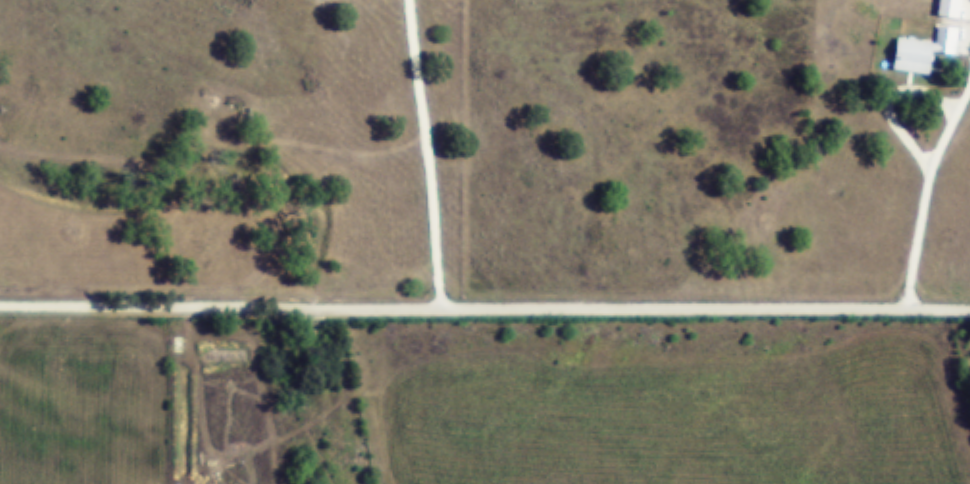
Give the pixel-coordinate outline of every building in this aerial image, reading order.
[(964,0),(942,0),(941,17),(963,18),(964,0)] [(896,70),(932,75),(935,53),(956,56),(959,30),(939,27),(936,44),(900,39),(896,70)]
